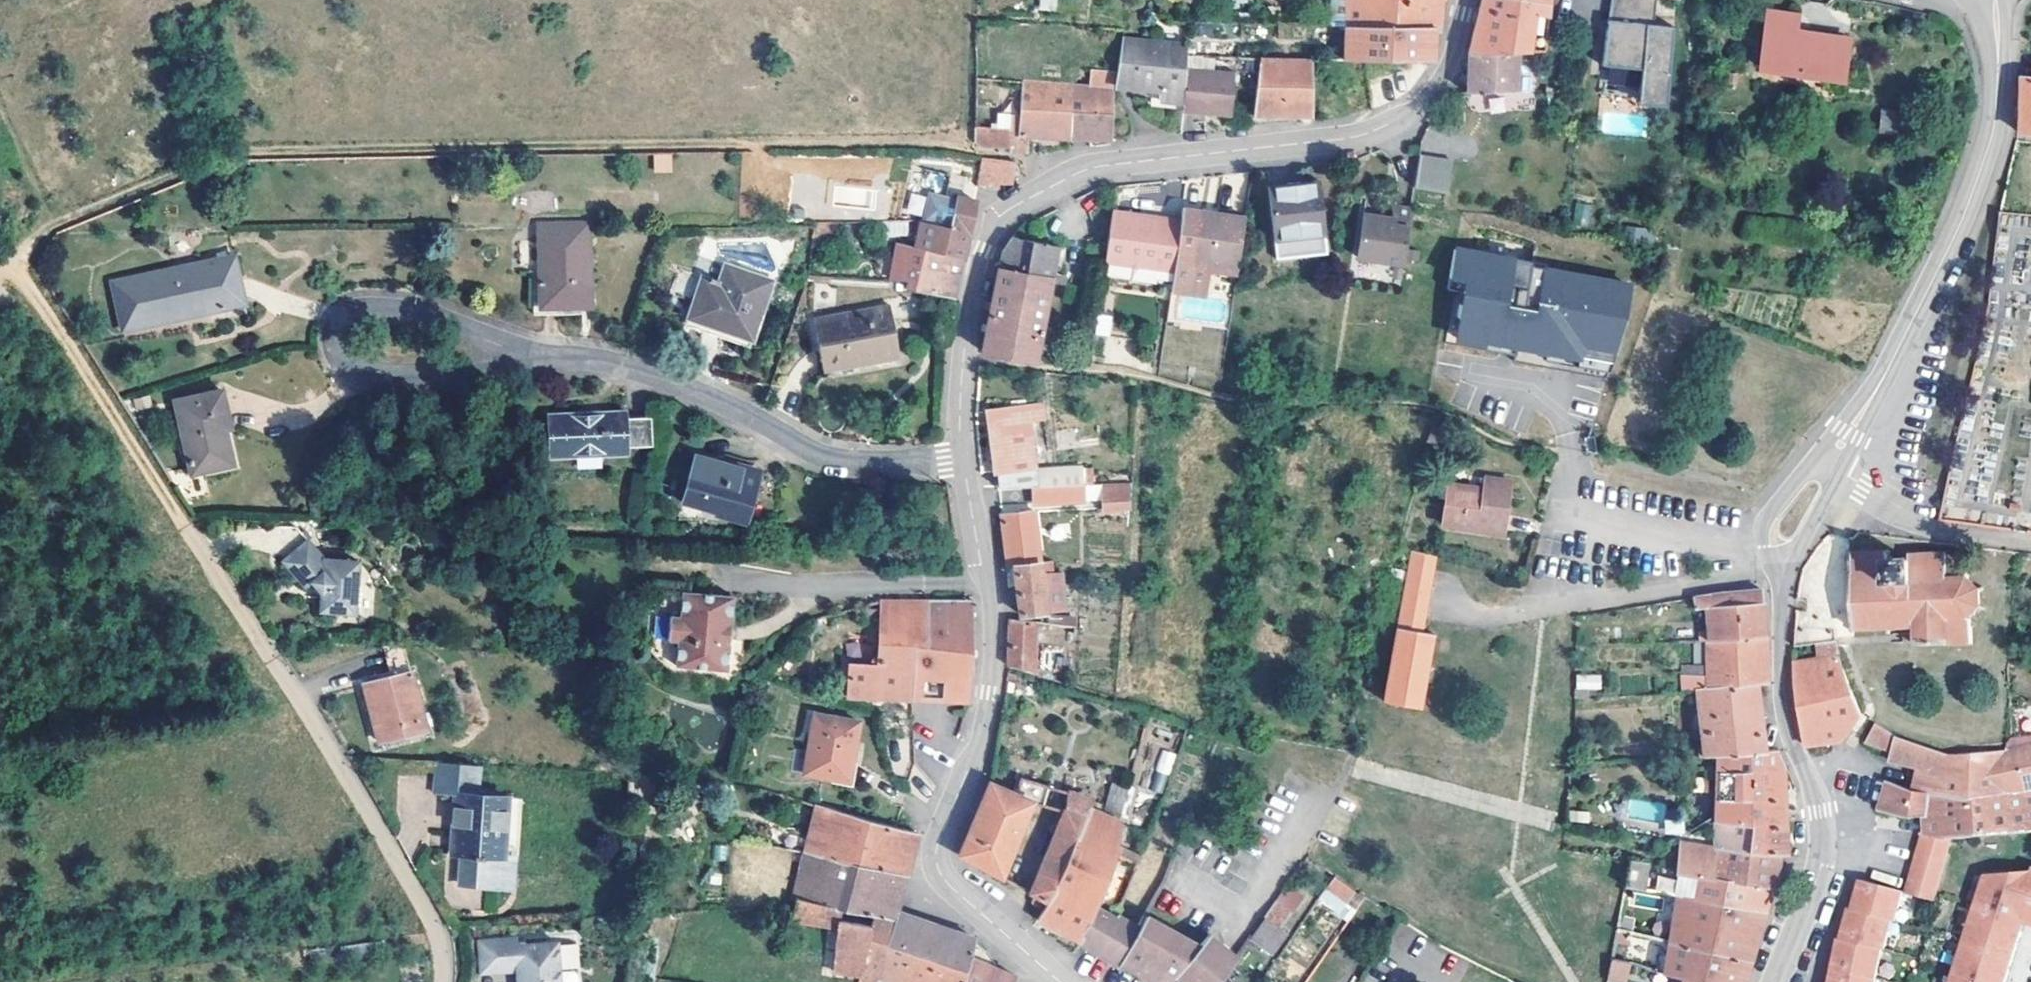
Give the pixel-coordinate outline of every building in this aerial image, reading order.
[(1056,0),(1038,0),(1037,9),(1055,11),(1056,0)] [(1347,25),(1435,26),(1435,22),(1441,22),(1441,9),(1441,0),(1446,1),(1446,0),(1348,0),(1347,25)] [(1476,37),(1472,52),(1519,51),(1519,52),(1546,52),(1552,0),(1485,0),(1476,37)] [(1650,0),(1612,0),(1603,66),(1643,70),(1641,88),(1667,90),(1675,27),(1648,25),(1650,0)] [(1803,39),(1796,37),(1798,18),(1768,13),(1762,66),(1843,79),(1849,38),(1804,32),(1803,39)] [(1346,59),(1366,60),(1432,61),(1434,61),(1434,44),(1435,26),(1347,25),(1346,59)] [(1118,71),(1116,83),(1159,88),(1158,98),(1184,100),(1187,68),(1188,56),(1189,44),(1123,39),(1118,71)] [(1331,59),(1336,59),(1336,51),(1327,51),(1327,58),(1331,59)] [(1468,91),(1468,93),(1517,90),(1519,52),(1519,51),(1472,52),(1471,52),(1468,91)] [(1313,116),(1313,58),(1238,56),(1238,57),(1236,84),(1257,88),(1254,115),(1284,115),(1313,116)] [(1072,85),(1069,137),(1090,138),(1113,139),(1115,87),(1116,83),(1118,71),(1092,68),(1091,76),(1082,76),(1081,85),(1072,85)] [(1237,71),(1187,68),(1184,100),(1184,112),(1210,115),(1233,117),(1236,84),(1237,71)] [(1012,150),(1028,152),(1029,135),(1053,136),(1069,137),(1072,85),(1024,80),(1021,104),(1012,103),(1010,124),(1009,131),(976,129),(975,139),(984,145),(1009,145),(1009,147),(1012,150)] [(2021,81),(2019,131),(2030,133),(2030,81),(2021,81)] [(1667,90),(1641,88),(1639,105),(1666,108),(1667,90)] [(1882,109),(1878,130),(1895,133),(1899,113),(1882,109)] [(1475,156),(1476,133),(1424,131),(1422,153),(1475,156)] [(653,172),(672,172),(672,153),(653,153),(653,172)] [(1452,160),(1420,155),(1416,186),(1448,190),(1452,160)] [(1017,161),(983,157),(978,184),(1015,188),(1017,161)] [(1325,249),(1318,179),(1294,181),(1271,183),(1277,253),(1325,249)] [(971,228),(977,201),(929,190),(916,247),(916,249),(964,258),(971,228)] [(1576,202),(1573,225),(1590,227),(1593,204),(1576,202)] [(1239,262),(1247,212),(1215,208),(1185,204),(1183,217),(1175,274),(1175,280),(1207,283),(1210,264),(1211,258),(1239,262)] [(1405,264),(1413,208),(1393,206),(1392,218),(1365,214),(1358,257),(1405,264)] [(1175,274),(1183,217),(1149,213),(1112,208),(1107,257),(1133,260),(1131,274),(1158,277),(1158,273),(1175,274)] [(701,255),(729,264),(723,283),(704,276),(690,318),(754,339),(773,279),(785,284),(793,260),(787,243),(770,237),(722,238),(721,241),(708,237),(701,255)] [(1052,282),(1066,285),(1068,275),(1055,273),(1059,246),(1014,237),(1004,252),(1002,262),(998,261),(997,264),(1001,266),(1000,268),(1053,280),(1052,282)] [(898,263),(912,266),(907,289),(956,298),(960,277),(964,258),(916,249),(916,247),(901,243),(898,263)] [(593,305),(591,244),(542,244),(544,307),(593,305)] [(1454,246),(1450,274),(1460,276),(1458,287),(1463,293),(1462,301),(1456,300),(1454,313),(1457,318),(1454,335),(1475,339),(1476,333),(1514,339),(1512,351),(1511,358),(1606,375),(1626,321),(1622,320),(1629,280),(1585,272),(1585,271),(1546,264),(1544,273),(1522,269),(1523,260),(1524,257),(1504,254),(1504,250),(1472,245),(1471,249),(1454,246)] [(248,303),(236,255),(116,281),(127,328),(248,303)] [(1239,262),(1211,258),(1210,264),(1238,269),(1239,265),(1239,262)] [(1546,264),(1523,260),(1522,269),(1544,273),(1546,264)] [(984,352),(1037,361),(1053,285),(1066,286),(1066,285),(1052,282),(1053,280),(1000,268),(994,301),(984,352)] [(1460,276),(1450,274),(1448,285),(1458,287),(1460,276)] [(1207,283),(1175,280),(1173,288),(1206,292),(1207,283)] [(902,356),(892,304),(817,319),(827,370),(902,356)] [(1100,310),(1097,331),(1111,333),(1114,312),(1100,310)] [(1476,333),(1475,339),(1479,339),(1478,345),(1512,351),(1514,339),(1476,333)] [(225,413),(231,411),(226,388),(179,399),(195,473),(237,464),(229,428),(225,413)] [(1996,418),(2014,428),(2022,411),(2004,402),(1996,418)] [(1036,487),(1085,485),(1084,469),(1036,471),(1030,421),(1048,419),(1046,403),(1029,405),(1029,407),(1001,411),(1002,421),(992,421),(996,458),(997,473),(1000,472),(1001,488),(1036,487)] [(629,418),(629,410),(552,411),(553,454),(629,451),(629,442),(629,418)] [(225,413),(229,428),(235,427),(231,411),(225,413)] [(1002,421),(1001,411),(991,412),(992,421),(1002,421)] [(629,418),(629,442),(653,442),(652,418),(629,418)] [(746,519),(759,473),(698,456),(685,502),(746,519)] [(1513,481),(1486,478),(1484,488),(1449,482),(1442,523),(1505,533),(1513,481)] [(1036,487),(1036,503),(1086,501),(1085,485),(1036,487)] [(1131,508),(1131,493),(1089,494),(1090,510),(1105,509),(1116,508),(1116,518),(1129,518),(1128,508),(1131,508)] [(1015,513),(1002,514),(1004,525),(1008,567),(1016,566),(1041,563),(1035,510),(1023,512),(1015,513)] [(323,560),(306,538),(281,559),(305,587),(310,582),(322,594),(322,610),(356,612),(359,563),(323,560)] [(1969,574),(1968,558),(1948,559),(1948,556),(1910,557),(1909,560),(1889,560),(1889,557),(1892,552),(1890,550),(1885,555),(1855,555),(1850,550),(1847,554),(1851,557),(1854,627),(1851,632),(1853,634),(1856,631),(1886,630),(1886,636),(1890,635),(1890,630),(1916,629),(1916,634),(1905,634),(1906,645),(1917,645),(1917,648),(1972,645),(1971,621),(1970,618),(1978,611),(1985,613),(1986,609),(1980,607),(1980,594),(1986,591),(1984,588),(1979,590),(1969,580),(1971,574),(1969,574)] [(1414,551),(1410,569),(1433,573),(1436,555),(1414,551)] [(1022,615),(1065,610),(1062,583),(1072,583),(1071,573),(1042,573),(1041,563),(1016,566),(1019,592),(1022,615)] [(1421,633),(1433,573),(1410,569),(1400,622),(1406,624),(1405,630),(1421,633)] [(1062,583),(1065,610),(1065,611),(1075,610),(1072,583),(1062,583)] [(1700,641),(1708,641),(1766,638),(1766,630),(1764,602),(1763,589),(1726,593),(1693,598),(1695,608),(1707,607),(1709,632),(1700,633),(1700,641)] [(737,668),(739,594),(688,592),(687,617),(677,616),(676,640),(686,640),(685,665),(737,668)] [(917,622),(912,699),(971,701),(972,678),(973,657),(978,657),(978,649),(973,649),(974,617),(978,616),(978,613),(974,613),(975,597),(972,597),(971,601),(929,601),(928,616),(920,615),(920,623),(917,622)] [(864,697),(912,699),(917,622),(920,623),(920,615),(928,616),(929,601),(891,599),(884,600),(880,658),(877,657),(874,661),(874,664),(852,663),(851,697),(864,697)] [(1038,622),(1010,619),(1011,649),(1010,666),(1035,674),(1038,622)] [(1065,621),(1040,621),(1040,644),(1065,644),(1065,621)] [(1406,624),(1400,622),(1385,701),(1420,708),(1434,635),(1421,633),(1405,630),(1406,624)] [(1757,683),(1757,685),(1767,684),(1767,658),(1766,638),(1708,641),(1709,664),(1708,681),(1700,680),(1701,688),(1701,689),(1757,683)] [(1701,664),(1709,664),(1708,641),(1700,641),(1694,641),(1694,665),(1682,665),(1683,691),(1697,689),(1701,688),(1700,680),(1701,664)] [(395,679),(413,674),(405,646),(386,648),(395,679)] [(1796,664),(1810,662),(1809,649),(1796,650),(1796,664)] [(1837,731),(1853,730),(1862,715),(1848,681),(1839,658),(1810,662),(1796,664),(1795,680),(1802,724),(1806,746),(1828,743),(1834,742),(1840,742),(1837,731)] [(1708,681),(1709,664),(1701,664),(1700,680),(1708,681)] [(1016,684),(1018,675),(1009,672),(1007,681),(1016,684)] [(1576,690),(1602,690),(1602,673),(1576,674),(1576,690)] [(428,728),(413,674),(395,679),(368,687),(384,740),(428,728)] [(1697,689),(1703,748),(1698,749),(1699,756),(1699,758),(1718,757),(1718,755),(1766,752),(1766,751),(1761,713),(1757,685),(1757,683),(1701,689),(1701,688),(1697,689)] [(850,782),(860,722),(817,715),(806,773),(850,782)] [(1899,739),(1877,724),(1866,743),(1887,750),(1892,751),(1890,762),(1919,769),(1918,771),(1971,773),(1978,773),(1977,753),(1956,755),(1941,754),(1899,739)] [(1977,753),(1978,773),(1971,773),(1972,794),(1989,794),(2016,792),(2030,789),(2030,738),(2013,740),(2013,750),(1977,753)] [(1160,750),(1156,771),(1171,774),(1175,752),(1160,750)] [(1780,854),(1787,855),(1785,794),(1784,771),(1779,758),(1776,750),(1766,751),(1766,752),(1718,755),(1718,757),(1716,843),(1711,843),(1711,849),(1716,850),(1716,848),(1780,854)] [(465,764),(438,762),(436,791),(461,793),(456,853),(466,854),(463,883),(503,887),(507,856),(513,797),(478,794),(482,765),(465,764)] [(1972,794),(1971,773),(1918,771),(1914,791),(1914,793),(1972,794)] [(2016,792),(1989,794),(1972,794),(1914,793),(1914,791),(1889,782),(1880,812),(1912,818),(1912,817),(1919,817),(1925,818),(1924,820),(1922,834),(1950,837),(2030,830),(2030,789),(2016,792)] [(960,855),(1002,879),(1032,802),(1016,794),(991,783),(960,855)] [(1124,814),(1126,788),(1107,786),(1105,812),(1124,814)] [(1091,810),(1094,804),(1095,799),(1071,792),(1064,813),(1042,870),(1031,894),(1033,896),(1032,900),(1032,902),(1033,904),(1034,905),(1036,906),(1038,907),(1040,908),(1042,908),(1043,907),(1044,907),(1047,902),(1048,903),(1049,903),(1090,809),(1091,810)] [(914,847),(918,832),(844,812),(844,814),(817,806),(806,852),(806,855),(908,876),(911,861),(914,847)] [(1049,903),(1048,903),(1039,919),(1057,929),(1081,943),(1098,903),(1099,903),(1112,871),(1132,881),(1142,857),(1136,855),(1133,860),(1122,856),(1118,854),(1119,839),(1121,822),(1091,810),(1090,809),(1049,903)] [(1936,898),(1950,837),(1922,834),(1909,893),(1936,898)] [(1142,857),(1132,881),(1117,913),(1099,903),(1098,903),(1081,943),(1103,956),(1120,966),(1122,963),(1146,922),(1169,884),(1178,852),(1176,852),(1149,838),(1142,857)] [(1780,854),(1716,848),(1716,850),(1711,849),(1649,838),(1647,865),(1659,868),(1672,871),(1676,872),(1675,877),(1773,888),(1773,889),(1774,890),(1777,873),(1780,854)] [(844,909),(874,917),(897,923),(900,914),(898,914),(903,894),(907,881),(908,876),(806,855),(798,892),(796,898),(844,909)] [(507,856),(503,887),(513,888),(517,857),(507,856)] [(1647,865),(1633,862),(1631,862),(1626,887),(1639,890),(1653,892),(1655,892),(1655,891),(1659,868),(1647,865)] [(2019,910),(2030,914),(2030,865),(2029,869),(1983,874),(1950,981),(1997,981),(2007,948),(2019,910)] [(1336,877),(1329,887),(1349,902),(1357,891),(1336,877)] [(1672,895),(1680,897),(1766,912),(1768,906),(1773,889),(1773,888),(1675,877),(1674,884),(1672,895)] [(1903,923),(1909,893),(1864,883),(1862,884),(1859,895),(1856,911),(1850,910),(1846,927),(1844,938),(1893,949),(1899,923),(1903,923)] [(1630,933),(1639,890),(1626,887),(1619,930),(1630,933)] [(786,891),(785,900),(796,902),(796,898),(798,892),(786,891)] [(1358,908),(1365,897),(1357,891),(1349,902),(1358,908)] [(1766,912),(1680,897),(1671,943),(1751,963),(1758,941),(1766,912)] [(794,908),(792,920),(839,926),(834,970),(860,974),(858,981),(878,981),(881,976),(897,923),(874,917),(871,928),(841,919),(844,909),(796,898),(796,902),(794,908)] [(789,908),(794,908),(796,902),(785,900),(783,910),(789,910),(789,908)] [(2024,922),(2030,924),(2030,914),(2019,910),(2007,948),(1997,981),(2006,981),(2024,922)] [(898,981),(902,981),(921,921),(908,917),(900,914),(897,923),(881,976),(898,981)] [(1266,919),(1253,937),(1276,954),(1290,935),(1266,919)] [(902,981),(929,981),(944,929),(925,922),(921,921),(902,981)] [(1181,981),(1196,981),(1224,950),(1207,939),(1199,951),(1164,927),(1160,932),(1146,922),(1122,963),(1132,969),(1152,981),(1171,981),(1175,977),(1181,981)] [(969,957),(974,941),(975,942),(976,940),(957,933),(944,929),(929,981),(962,981),(969,957)] [(519,945),(518,938),(481,940),(483,973),(519,971),(519,981),(580,981),(580,976),(575,972),(562,973),(560,943),(519,945)] [(1844,938),(1843,941),(1840,940),(1834,970),(1832,979),(1846,981),(1884,981),(1890,953),(1893,953),(1893,949),(1844,938)] [(1671,943),(1666,975),(1694,981),(1746,981),(1751,963),(1671,943)] [(1196,981),(1221,981),(1224,978),(1224,977),(1235,962),(1237,959),(1229,954),(1224,950),(1196,981)] [(962,981),(1014,981),(1016,976),(1002,970),(969,957),(962,981)] [(1631,966),(1613,961),(1610,980),(1616,981),(1627,981),(1631,966)]
